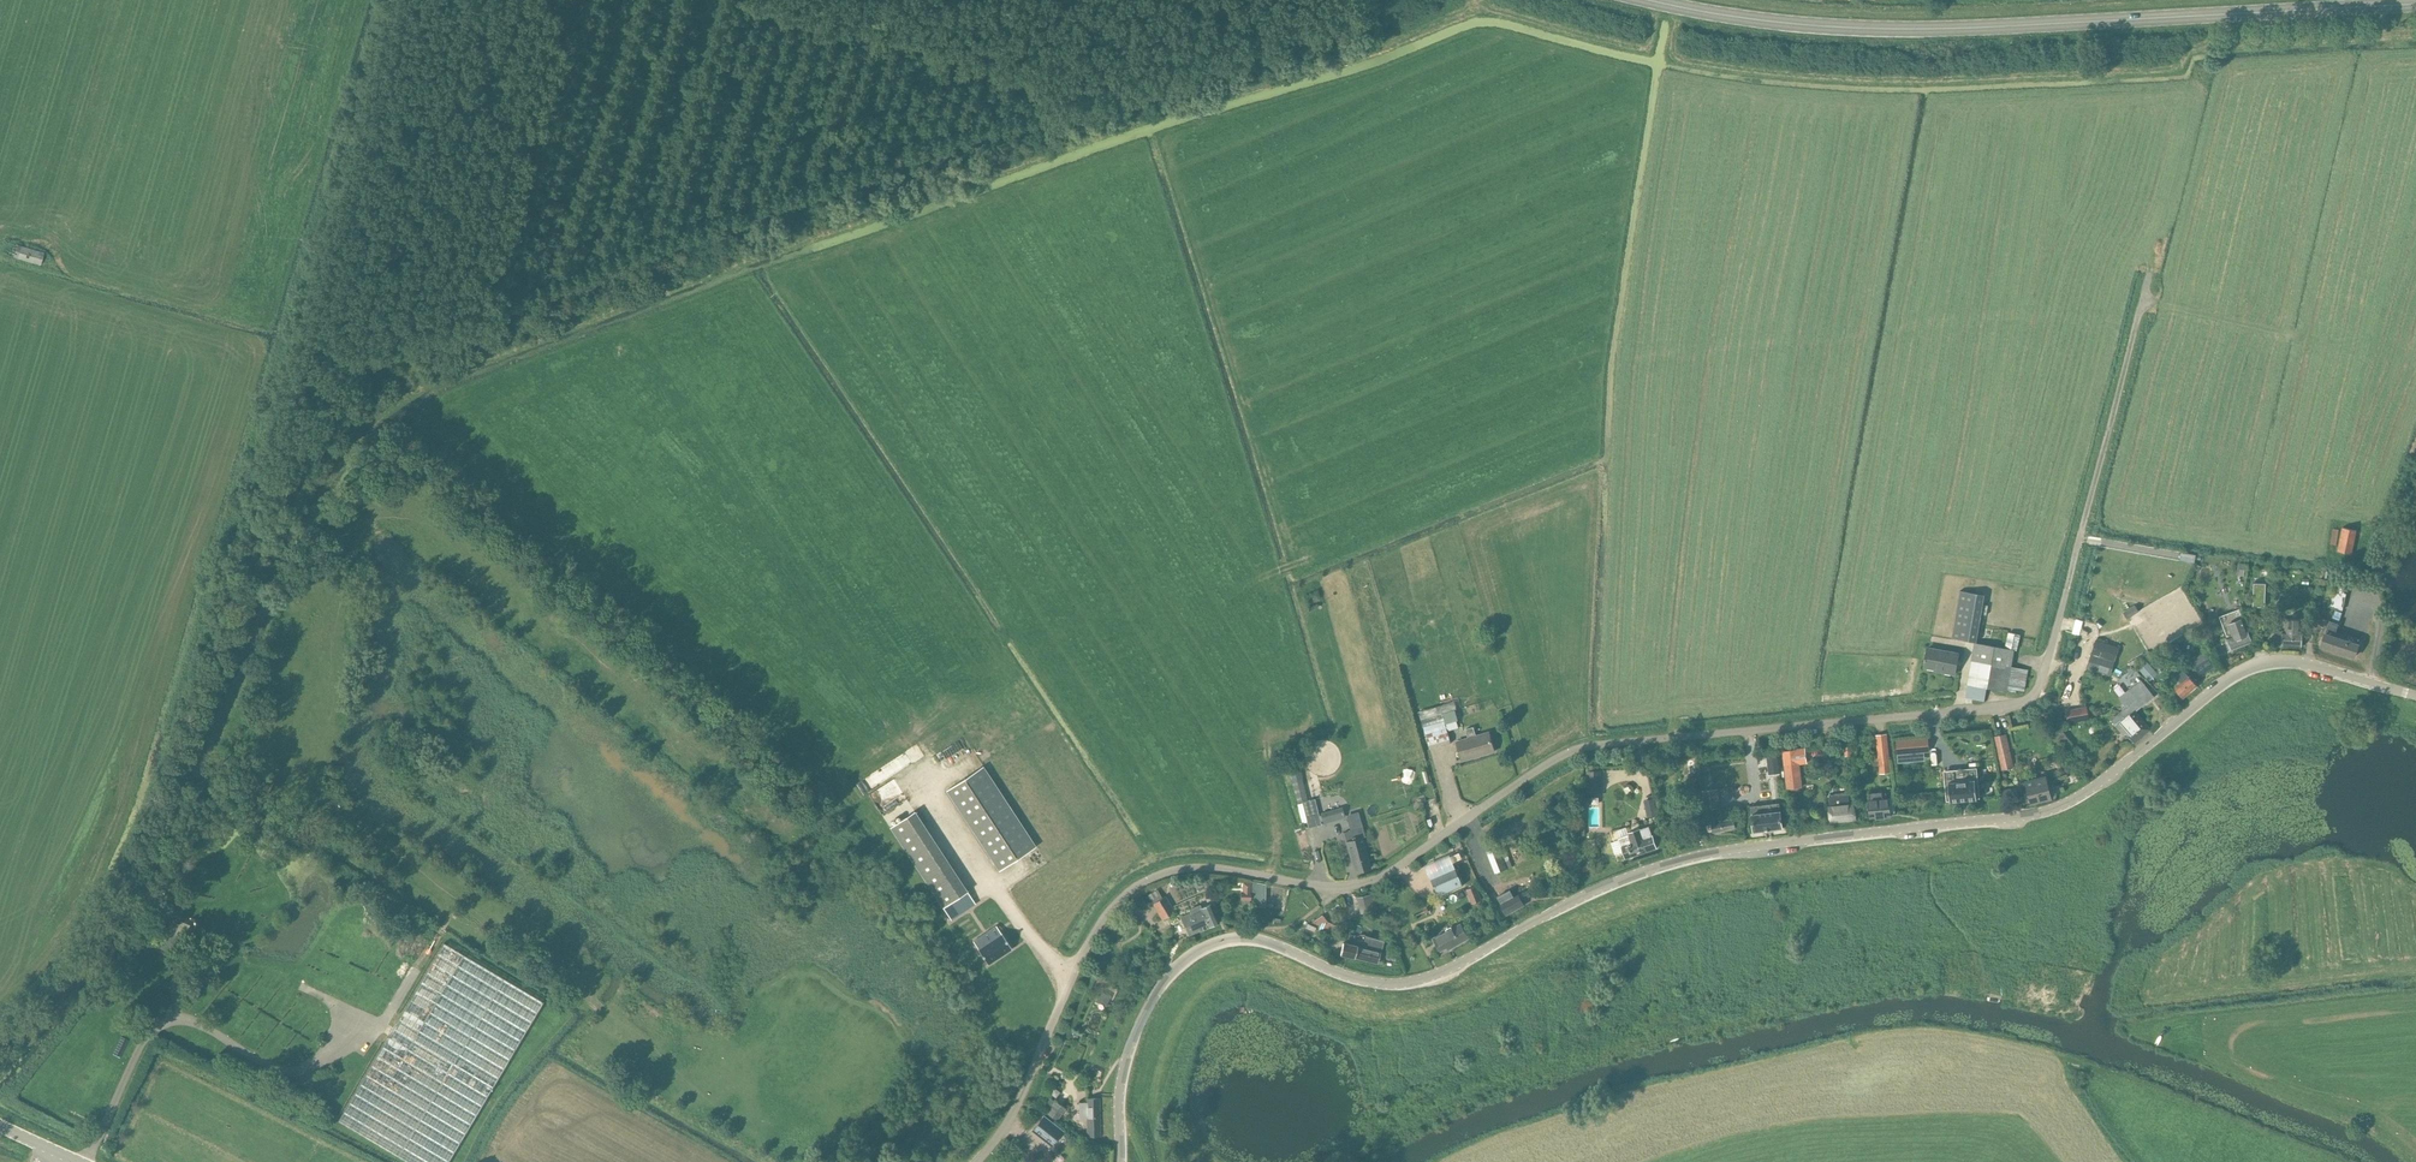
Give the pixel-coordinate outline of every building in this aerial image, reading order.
[(45,253),(4,241),(1,253),(41,265),(45,253)] [(2352,554),(2357,530),(2342,527),(2338,551),(2352,554)] [(2327,607),(2342,610),(2346,593),(2343,593),(2347,577),(2335,575),(2327,607)] [(2254,583),(2253,606),(2264,607),(2266,583),(2254,583)] [(1952,638),(1977,642),(1985,595),(1960,591),(1952,638)] [(2227,637),(2231,649),(2252,641),(2247,630),(2239,609),(2219,617),(2227,637)] [(2332,622),(2338,624),(2342,612),(2335,610),(2332,622)] [(2282,645),(2301,646),(2302,631),(2302,619),(2285,619),(2285,631),(2277,631),(2276,636),(2282,636),(2282,645)] [(2320,646),(2354,657),(2358,646),(2334,638),(2339,624),(2329,621),(2325,633),(2320,646)] [(1967,684),(2007,692),(2015,650),(2017,651),(2020,635),(2008,632),(2005,648),(1975,642),(1967,684)] [(1942,671),(1955,674),(1958,654),(1928,649),(1925,667),(1942,670),(1942,671)] [(2192,661),(2201,675),(2216,666),(2207,651),(2201,655),(2199,651),(2191,655),(2194,660),(2192,661)] [(2087,668),(2110,676),(2114,661),(2092,654),(2087,668)] [(2149,681),(2158,674),(2148,660),(2138,667),(2149,681)] [(2169,683),(2182,699),(2197,687),(2184,671),(2169,683)] [(2119,713),(2141,738),(2149,730),(2135,712),(2154,696),(2141,680),(2119,698),(2126,707),(2119,713)] [(1419,712),(1430,749),(1451,743),(1447,727),(1446,724),(1459,721),(1455,710),(1457,709),(1454,701),(1419,712)] [(2084,720),(2082,707),(2066,709),(2068,722),(2084,720)] [(2125,733),(2135,744),(2141,738),(2119,713),(2111,720),(2123,735),(2125,733)] [(2046,725),(2067,751),(2072,747),(2072,744),(2061,728),(2059,729),(2053,720),(2046,725)] [(1457,742),(1463,760),(1494,751),(1489,732),(1476,736),(1473,727),(1466,729),(1468,738),(1457,742)] [(1994,736),(2002,770),(2013,767),(2012,765),(2009,749),(2005,734),(1994,736)] [(1928,737),(1897,741),(1898,753),(1929,749),(1928,737)] [(938,772),(970,760),(962,740),(930,752),(938,772)] [(1888,747),(1878,749),(1880,763),(1890,762),(1888,747)] [(1779,755),(1767,755),(1768,773),(1780,773),(1779,755)] [(1759,758),(1761,774),(1768,773),(1765,757),(1759,758)] [(1785,766),(1788,788),(1789,788),(1792,790),(1798,789),(1801,787),(1802,786),(1799,764),(1785,766)] [(982,765),(945,790),(997,869),(1034,845),(982,765)] [(2031,804),(2050,800),(2045,777),(2026,782),(2021,783),(2024,794),(2028,793),(2031,804)] [(1302,779),(1292,782),(1298,803),(1302,802),(1309,829),(1319,826),(1313,800),(1307,801),(1302,779)] [(1948,783),(1950,802),(1977,800),(1975,780),(1948,783)] [(1701,783),(1702,808),(1719,808),(1719,788),(1707,788),(1706,783),(1701,783)] [(2000,786),(2002,801),(2018,798),(2017,788),(2003,790),(2003,786),(2000,786)] [(1830,807),(1831,823),(1855,820),(1854,805),(1853,805),(1852,793),(1829,795),(1830,807)] [(1647,817),(1658,814),(1654,798),(1644,801),(1647,817)] [(1869,800),(1871,819),(1890,817),(1889,813),(1895,812),(1894,804),(1892,805),(1892,798),(1869,800)] [(1754,824),(1755,834),(1782,830),(1781,816),(1779,803),(1752,807),(1754,824)] [(1346,818),(1342,806),(1321,813),(1324,824),(1346,818)] [(973,905),(915,809),(889,825),(947,921),(973,905)] [(1359,812),(1351,815),(1355,830),(1363,828),(1359,812)] [(1743,827),(1741,819),(1715,825),(1714,821),(1706,823),(1708,832),(1712,831),(1713,833),(1736,829),(1743,827)] [(1355,830),(1343,833),(1346,842),(1356,873),(1371,868),(1362,839),(1366,837),(1363,828),(1355,830)] [(1619,839),(1626,858),(1656,848),(1652,836),(1650,829),(1631,835),(1619,839)] [(1487,851),(1495,873),(1512,866),(1503,844),(1487,851)] [(1439,896),(1463,885),(1454,865),(1430,875),(1439,896)] [(1468,889),(1473,903),(1481,900),(1475,886),(1468,889)] [(1153,904),(1162,920),(1176,912),(1166,896),(1163,898),(1158,889),(1148,895),(1153,904)] [(1499,898),(1508,914),(1524,905),(1521,900),(1532,894),(1530,890),(1514,898),(1510,891),(1499,898)] [(182,894),(174,891),(170,900),(177,903),(182,894)] [(1378,909),(1374,893),(1356,898),(1360,914),(1378,909)] [(1296,905),(1265,902),(1263,917),(1294,921),(1296,905)] [(1219,922),(1211,905),(1181,918),(1189,935),(1219,922)] [(1323,913),(1312,922),(1322,934),(1332,925),(1323,913)] [(1433,939),(1440,951),(1449,945),(1451,949),(1470,938),(1461,923),(1444,933),(1444,932),(1433,939)] [(1316,927),(1311,925),(1307,924),(1305,928),(1314,932),(1316,927)] [(1001,933),(986,943),(981,936),(980,937),(973,941),(989,964),(1012,949),(1002,933),(1001,933)] [(1343,942),(1340,955),(1355,958),(1378,964),(1381,951),(1384,940),(1376,938),(1364,935),(1362,947),(1343,942)] [(445,944),(339,1121),(408,1161),(449,1161),(544,1002),(445,944)] [(1101,992),(1096,1002),(1106,1007),(1111,996),(1101,992)] [(1087,1117),(1087,1137),(1101,1136),(1100,1098),(1087,1098),(1087,1102),(1079,1102),(1080,1118),(1087,1117)] [(1055,1101),(1047,1113),(1057,1120),(1065,1109),(1055,1101)] [(1043,1116),(1032,1131),(1051,1146),(1062,1131),(1043,1116)]
